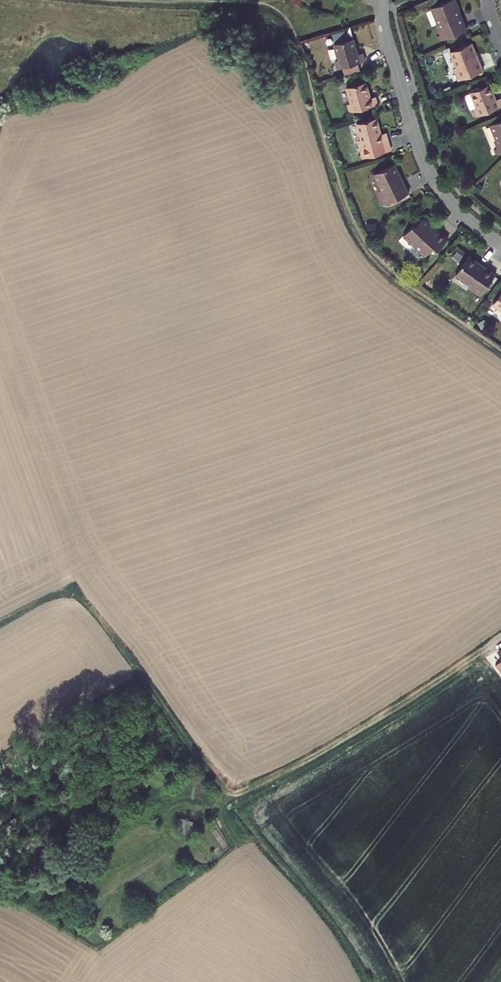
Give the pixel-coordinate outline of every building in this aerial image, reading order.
[(442,37),(443,41),(468,31),(462,17),(460,18),(457,12),(460,11),(462,10),(458,0),(457,0),(434,9),(440,25),(437,26),(442,37)] [(360,54),(356,38),(336,43),(341,60),(338,61),(340,68),(345,67),(362,62),(367,61),(365,53),(360,54)] [(478,53),(474,44),(452,53),(458,67),(455,68),(461,81),(485,71),(480,59),(478,59),(476,54),(478,53)] [(362,62),(345,67),(347,74),(364,69),(362,62)] [(373,98),(368,83),(349,89),(353,104),(350,105),(352,112),(379,105),(377,97),(373,98)] [(473,93),(479,108),(476,109),(480,117),(500,108),(500,99),(498,100),(492,85),(473,93)] [(363,139),(360,140),(363,148),(366,147),(369,157),(393,150),(388,132),(383,134),(379,118),(359,124),(363,139)] [(498,149),(500,154),(500,122),(492,126),(498,140),(495,142),(498,149)] [(402,174),(398,164),(377,173),(384,189),(382,190),(388,204),(411,193),(405,179),(403,180),(400,175),(402,174)] [(440,250),(450,239),(439,229),(437,230),(431,224),(431,221),(431,218),(424,219),(420,223),(416,223),(405,235),(420,248),(419,251),(423,254),(427,254),(428,255),(436,247),(440,250)] [(482,296),(497,275),(485,267),(484,269),(478,265),(480,263),(470,256),(457,275),(472,285),(470,288),(482,296)]
